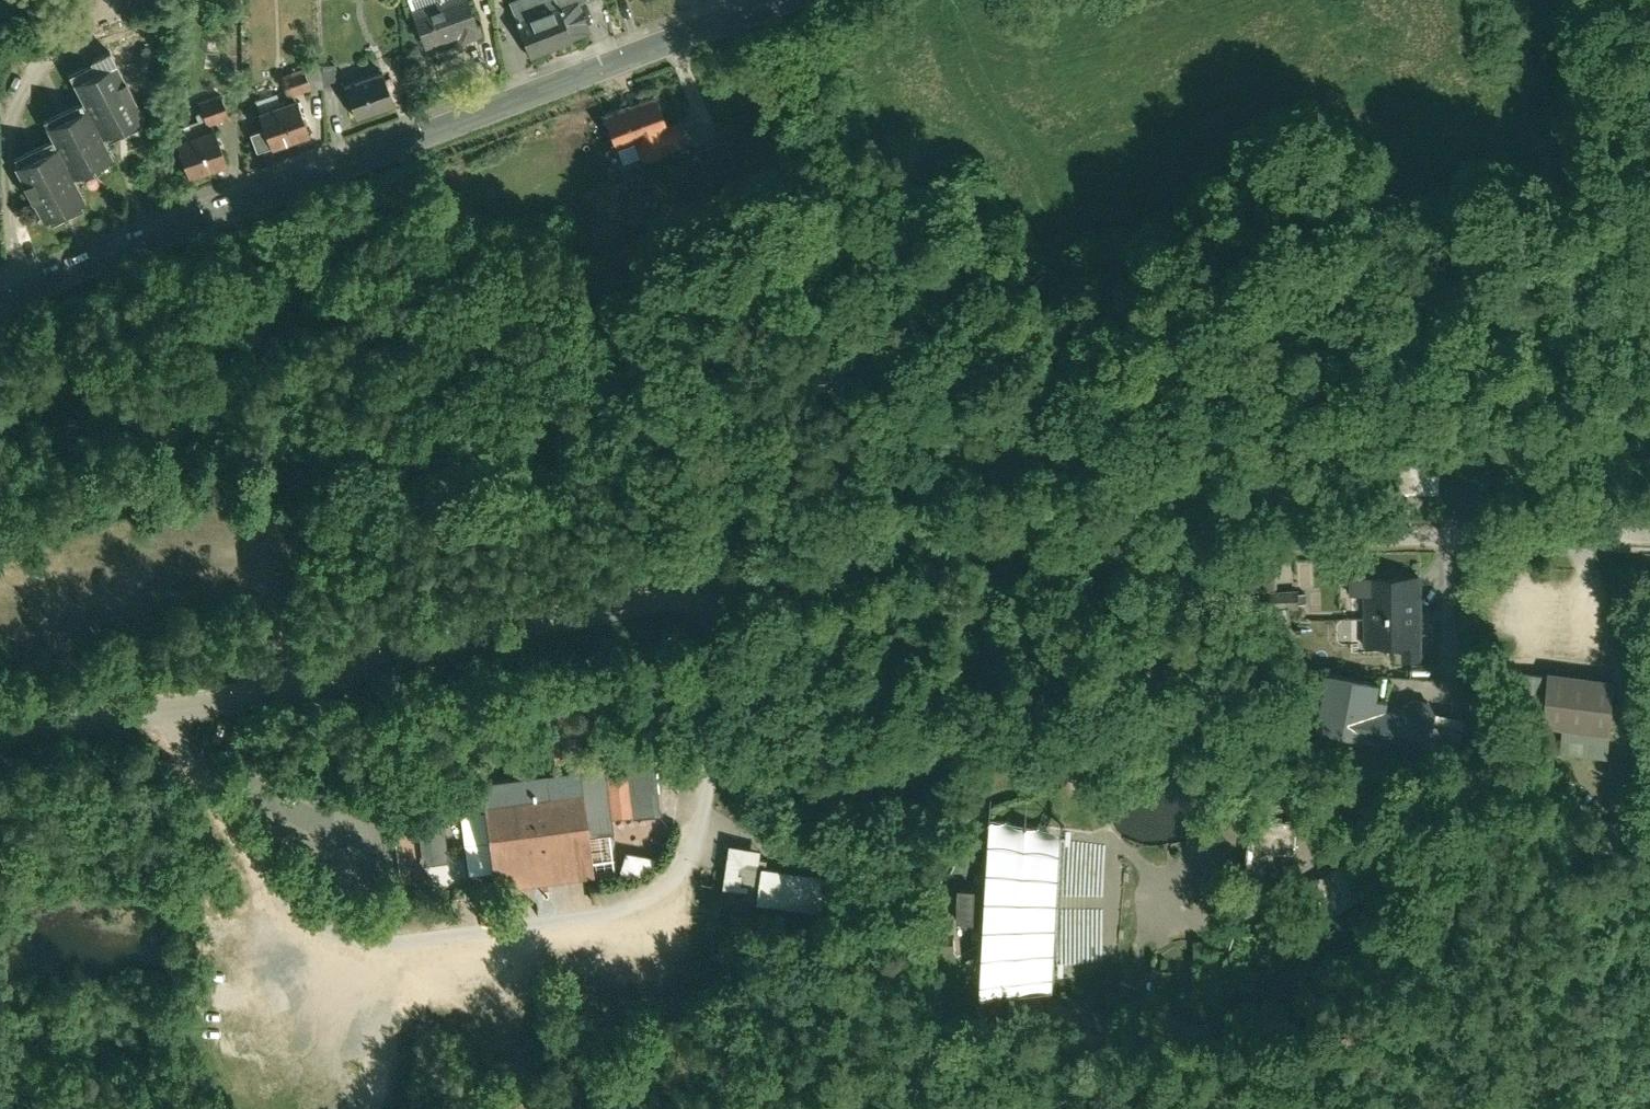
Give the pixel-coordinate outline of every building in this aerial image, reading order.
[(413,18),(427,56),(456,46),(459,55),(485,46),(475,20),(468,0),(462,0),(449,5),(413,18)] [(475,20),(490,15),(485,0),(468,0),(475,20)] [(590,39),(578,9),(577,7),(562,13),(557,0),(527,0),(510,7),(533,64),(573,48),(573,46),(590,39)] [(562,13),(577,7),(578,9),(601,0),(557,0),(562,13)] [(87,216),(76,195),(117,175),(105,151),(147,130),(111,58),(68,79),(86,115),(46,135),(56,156),(15,177),(45,237),(87,216)] [(343,90),(358,130),(394,117),(379,77),(343,90)] [(282,88),(290,107),(310,100),(302,80),(282,88)] [(656,103),(603,125),(619,164),(634,158),(641,174),(694,152),(684,128),(669,135),(656,103)] [(199,114),(209,140),(214,138),(232,131),(222,105),(199,114)] [(275,161),(312,147),(297,107),(280,114),(276,105),(256,113),(266,138),(250,144),(258,164),(274,158),(275,161)] [(191,192),(229,177),(214,138),(209,140),(176,153),(191,192)] [(1437,515),(1438,485),(1392,484),(1391,514),(1437,515)] [(1421,594),(1348,593),(1347,614),(1363,614),(1362,662),(1399,663),(1398,677),(1419,677),(1421,594)] [(1555,745),(1623,750),(1627,693),(1559,688),(1555,745)] [(1375,700),(1327,690),(1317,738),(1425,761),(1432,728),(1427,717),(1412,713),(1400,718),(1398,727),(1384,724),(1386,715),(1372,712),(1375,700)] [(661,761),(484,779),(487,811),(467,814),(474,873),(493,871),(496,882),(606,870),(600,822),(668,815),(661,761)] [(1304,829),(1273,829),(1273,816),(1251,816),(1251,886),(1271,886),(1271,870),(1304,870),(1304,829)] [(424,863),(449,862),(447,818),(422,819),(424,863)] [(771,843),(735,840),(731,883),(749,885),(748,896),(827,904),(830,871),(768,865),(771,843)] [(1396,871),(1382,846),(1298,890),(1315,922),(1368,894),(1365,888),(1396,871)] [(985,868),(985,887),(971,886),(971,902),(970,918),(984,918),(984,940),(995,941),(996,909),(997,869),(985,868)]
